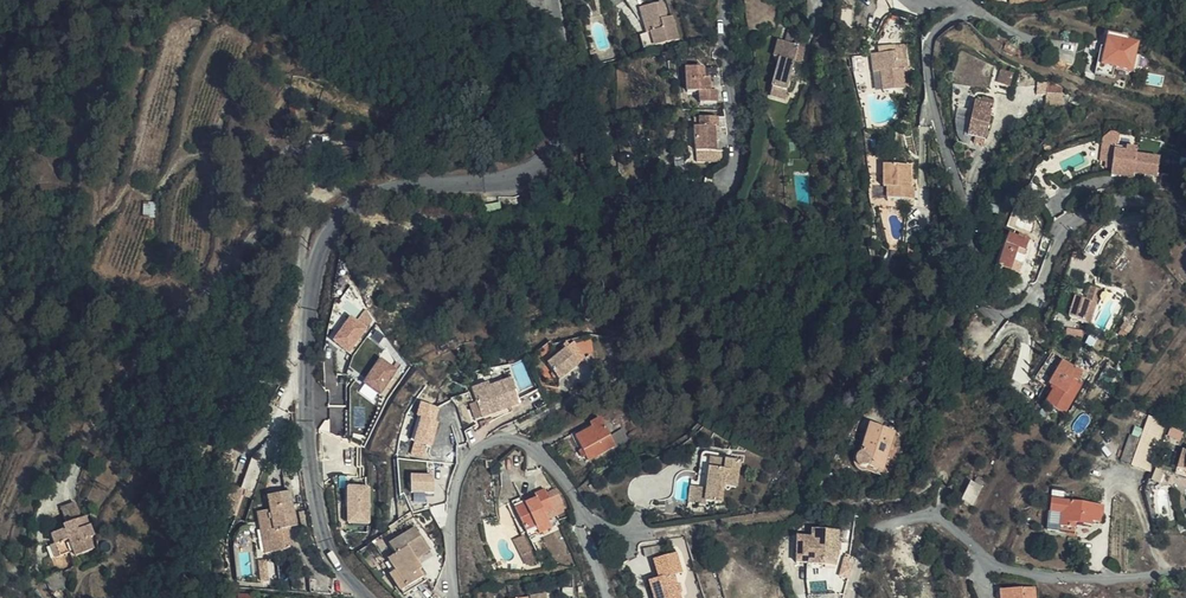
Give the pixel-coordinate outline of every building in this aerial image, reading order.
[(647,31),(651,30),(655,44),(679,37),(672,13),(666,14),(662,0),(659,0),(640,5),(647,31)] [(788,29),(783,43),(791,46),(792,43),(795,31),(788,29)] [(651,30),(640,32),(644,47),(655,44),(651,30)] [(1127,38),(1109,34),(1104,61),(1099,60),(1097,72),(1115,76),(1118,64),(1135,68),(1140,44),(1126,41),(1127,38)] [(778,59),(782,43),(776,41),(771,57),(778,59)] [(783,43),(782,43),(778,59),(768,96),(782,100),(784,92),(787,80),(795,81),(799,64),(806,66),(810,49),(792,43),(791,46),(783,43)] [(895,53),(871,55),(873,72),(881,71),(883,90),(905,88),(902,69),(909,69),(907,46),(895,47),(895,53)] [(703,76),(703,67),(686,67),(686,92),(698,92),(699,101),(715,101),(715,91),(709,91),(708,76),(703,76)] [(1002,71),(999,83),(1011,86),(1014,74),(1002,71)] [(1038,83),(1039,94),(1047,94),(1047,105),(1065,104),(1064,83),(1038,83)] [(999,96),(988,94),(987,96),(982,95),(982,100),(978,100),(973,132),(981,133),(990,135),(999,96)] [(969,115),(956,116),(958,141),(971,140),(969,115)] [(716,116),(698,117),(699,126),(693,126),(694,151),(714,150),(713,129),(713,126),(717,126),(716,116)] [(720,129),(713,129),(714,150),(722,150),(720,129)] [(1137,148),(1115,146),(1112,174),(1134,177),(1135,173),(1158,176),(1161,158),(1137,155),(1137,148)] [(912,166),(886,165),(885,188),(889,188),(889,199),(916,199),(916,187),(912,187),(912,166)] [(1029,220),(1023,231),(1033,235),(1038,225),(1029,220)] [(1038,225),(1033,235),(1043,241),(1049,229),(1038,225)] [(1020,248),(1028,250),(1033,237),(1021,234),(1020,237),(1011,234),(1000,265),(1014,270),(1020,248)] [(1021,272),(1028,250),(1020,248),(1014,270),(1021,272)] [(1102,289),(1092,287),(1088,301),(1077,298),(1072,319),(1093,324),(1102,289)] [(332,341),(349,355),(378,320),(366,310),(357,321),(352,317),(332,341)] [(1137,325),(1130,320),(1126,327),(1133,331),(1137,325)] [(560,347),(550,355),(540,363),(553,378),(569,365),(573,368),(580,362),(576,357),(571,362),(562,350),(560,347)] [(567,347),(562,350),(571,362),(576,357),(567,347)] [(540,363),(550,355),(547,351),(537,359),(540,363)] [(359,392),(377,403),(399,368),(382,357),(359,392)] [(1058,371),(1048,388),(1054,391),(1047,400),(1055,404),(1060,407),(1067,397),(1075,382),(1077,383),(1081,374),(1072,370),(1062,365),(1058,371)] [(485,390),(468,396),(471,404),(477,420),(478,421),(516,405),(506,381),(485,390)] [(468,396),(485,390),(483,385),(466,393),(468,396)] [(411,441),(431,447),(442,410),(422,404),(411,441)] [(471,422),(477,420),(471,404),(464,407),(471,422)] [(332,416),(329,429),(341,431),(343,418),(332,416)] [(623,447),(608,423),(580,440),(595,465),(623,447)] [(885,470),(896,432),(872,425),(862,456),(860,457),(858,459),(858,463),(859,465),(861,467),(865,468),(867,468),(870,466),(885,470)] [(475,431),(467,439),(470,447),(480,437),(475,431)] [(1135,476),(1153,481),(1164,447),(1147,441),(1135,476)] [(754,459),(715,456),(714,467),(709,466),(708,477),(702,477),(699,500),(722,503),(722,500),(737,502),(739,484),(752,485),(754,459)] [(1163,481),(1165,472),(1160,472),(1159,471),(1157,480),(1163,481)] [(411,476),(411,495),(435,495),(435,476),(411,476)] [(239,515),(243,487),(230,485),(226,513),(239,515)] [(371,485),(347,486),(348,525),(372,524),(371,485)] [(985,490),(975,486),(968,503),(979,506),(985,490)] [(1079,517),(1084,518),(1100,520),(1101,515),(1110,516),(1111,503),(1059,496),(1053,526),(1067,529),(1068,523),(1078,524),(1079,517)] [(280,546),(271,548),(274,560),(300,554),(296,533),(295,529),(303,527),(297,497),(275,502),(277,516),(265,519),(269,539),(278,538),(280,546)] [(527,507),(530,515),(536,535),(544,533),(546,539),(558,536),(554,521),(563,519),(561,511),(558,500),(548,503),(550,508),(539,511),(538,506),(537,504),(527,507)] [(572,508),(561,511),(563,519),(566,527),(577,524),(572,508)] [(89,524),(83,509),(69,516),(74,530),(72,531),(74,536),(70,537),(70,536),(59,541),(62,550),(60,551),(65,564),(82,557),(84,562),(101,556),(96,544),(101,542),(96,532),(85,536),(82,528),(89,524)] [(836,554),(849,554),(850,526),(824,526),(824,535),(808,534),(807,559),(823,559),(822,561),(836,561),(836,554)] [(421,544),(431,543),(425,535),(400,552),(402,556),(402,553),(404,550),(412,547),(421,544)] [(269,539),(271,548),(280,546),(278,538),(269,539)] [(533,540),(524,542),(530,568),(540,566),(533,540)] [(431,543),(421,544),(412,547),(404,550),(402,553),(402,556),(406,561),(403,563),(404,566),(408,578),(412,589),(414,594),(415,597),(420,597),(421,597),(420,593),(418,588),(415,578),(411,562),(411,554),(414,552),(423,550),(432,548),(434,548),(431,543)] [(439,556),(434,548),(432,548),(423,550),(414,552),(411,554),(411,562),(415,578),(418,588),(433,584),(429,577),(431,575),(428,570),(426,572),(423,568),(425,566),(439,556)] [(691,555),(668,562),(674,580),(664,584),(668,597),(695,597),(689,577),(697,574),(691,555)] [(401,581),(407,591),(412,589),(408,578),(404,566),(403,563),(399,566),(407,577),(401,581)] [(279,588),(276,569),(268,570),(271,589),(279,588)] [(68,580),(57,586),(64,597),(65,597),(75,593),(68,580)] [(420,593),(421,597),(435,588),(433,584),(418,588),(420,593)] [(1034,586),(998,590),(999,597),(1036,597),(1034,586)] [(414,594),(412,589),(407,591),(412,597),(415,597),(414,594)]
